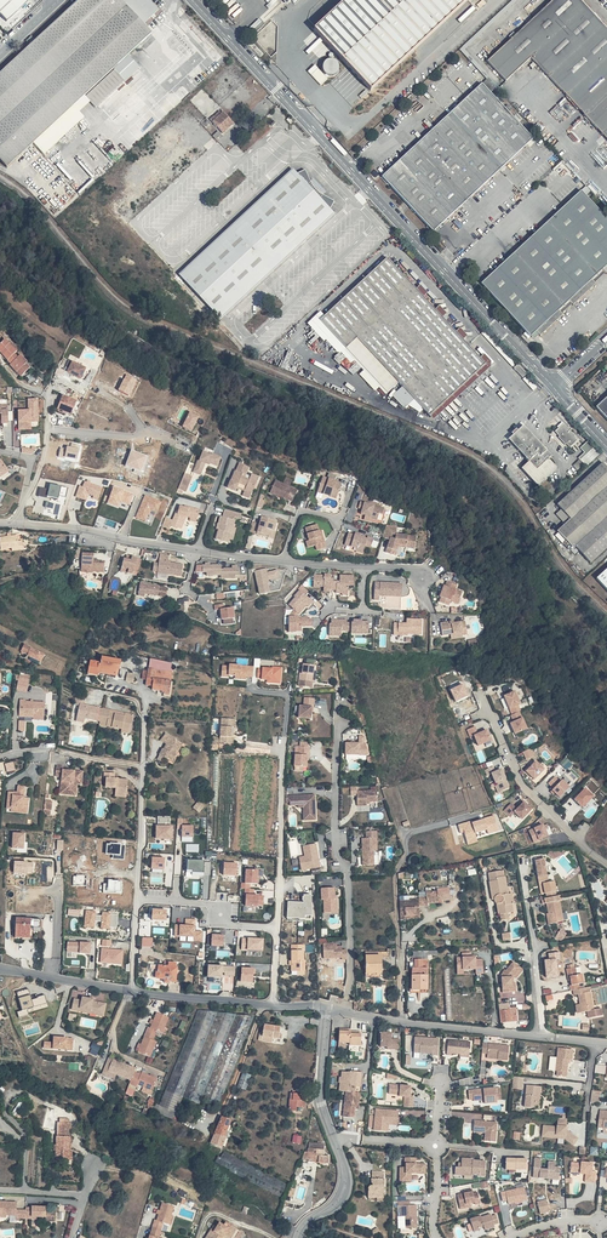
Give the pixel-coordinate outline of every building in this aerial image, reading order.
[(0,74),(0,161),(6,167),(33,146),(44,155),(85,119),(80,111),(91,103),(97,109),(140,68),(128,56),(152,35),(143,23),(161,9),(153,0),(79,0),(36,40),(32,36),(27,40),(30,45),(0,74)] [(5,20),(27,0),(0,0),(0,15),(5,20)] [(315,28),(371,89),(468,0),(345,0),(315,28)] [(581,0),(553,0),(487,62),(506,81),(532,56),(606,138),(606,28),(581,0)] [(328,79),(315,65),(308,71),(321,85),(328,79)] [(534,138),(483,83),(382,177),(433,232),(534,138)] [(235,123),(223,112),(216,118),(213,116),(209,120),(223,134),(235,123)] [(221,135),(218,132),(213,137),(216,140),(221,135)] [(297,174),(292,169),(179,275),(221,320),(335,214),(331,209),(335,202),(323,195),(328,192),(314,179),(311,180),(306,170),(297,174)] [(581,192),(481,284),(531,338),(537,333),(541,337),(564,315),(560,311),(570,303),(573,306),(597,285),(592,280),(603,270),(606,273),(606,219),(581,192)] [(417,289),(388,258),(325,316),(321,312),(308,324),(324,341),(327,340),(338,353),(341,353),(342,355),(334,363),(354,386),(362,379),(383,398),(398,384),(403,387),(393,395),(404,408),(407,409),(409,407),(421,413),(423,409),(430,416),(435,420),(492,367),(491,361),(484,355),(480,357),(464,341),(467,336),(460,328),(456,332),(443,317),(447,313),(440,306),(436,309),(424,296),(428,293),(420,285),(417,289)] [(9,359),(15,353),(18,350),(10,342),(7,344),(4,340),(0,343),(0,349),(2,351),(3,350),(6,353),(4,354),(9,359)] [(19,356),(15,353),(9,359),(12,362),(11,364),(17,370),(19,368),(23,373),(30,367),(27,362),(25,364),(21,360),(25,357),(22,354),(19,356)] [(69,372),(82,378),(87,367),(73,362),(69,372)] [(528,374),(519,364),(513,369),(523,379),(528,374)] [(127,374),(119,389),(129,395),(137,379),(127,374)] [(77,401),(63,396),(58,409),(73,414),(77,401)] [(596,408),(606,420),(606,398),(596,408)] [(38,399),(29,399),(30,410),(25,410),(25,413),(19,413),(20,429),(27,429),(26,421),(31,421),(31,417),(39,417),(38,399)] [(0,403),(0,417),(2,417),(2,419),(2,423),(8,423),(9,410),(2,409),(3,404),(0,403)] [(191,412),(183,426),(192,430),(200,417),(191,412)] [(576,437),(564,424),(556,432),(560,437),(559,438),(566,446),(568,444),(571,448),(578,442),(575,438),(576,437)] [(552,455),(524,426),(510,440),(530,461),(522,468),(539,486),(557,469),(549,459),(552,455)] [(588,442),(580,448),(584,454),(578,459),(586,468),(600,455),(588,442)] [(211,454),(203,451),(199,459),(198,459),(194,468),(201,471),(205,461),(208,463),(208,462),(213,464),(214,461),(218,463),(220,456),(212,453),(211,454)] [(10,472),(2,460),(0,462),(0,475),(2,477),(10,472)] [(602,463),(565,499),(559,505),(570,519),(559,531),(574,545),(590,562),(606,546),(606,468),(602,463)] [(246,468),(237,465),(234,472),(233,472),(231,476),(234,477),(232,481),(230,480),(226,489),(234,492),(236,489),(237,484),(245,487),(244,492),(242,497),(248,499),(252,489),(255,481),(256,478),(249,475),(248,477),(247,481),(242,479),(243,476),(246,468)] [(186,475),(180,487),(185,490),(191,477),(186,475)] [(342,483),(329,478),(328,481),(322,479),(319,487),(325,489),(324,491),(332,494),(332,496),(337,498),(342,483)] [(80,485),(76,496),(87,500),(89,493),(95,495),(94,497),(99,499),(103,487),(86,481),(84,486),(80,485)] [(298,492),(276,481),(270,494),(279,498),(280,497),(292,503),(298,492)] [(59,498),(62,486),(51,483),(50,488),(41,487),(39,496),(48,498),(48,495),(59,498)] [(245,487),(237,484),(236,489),(244,492),(245,487)] [(115,486),(108,502),(119,506),(121,501),(130,504),(134,494),(115,486)] [(325,489),(319,487),(318,491),(332,496),(332,494),(324,491),(325,489)] [(151,510),(158,512),(163,501),(146,494),(136,517),(146,521),(151,510)] [(387,510),(362,502),(361,506),(366,507),(365,509),(363,514),(367,516),(372,518),(372,519),(379,521),(382,514),(385,515),(387,510)] [(174,519),(167,516),(163,525),(170,528),(172,525),(177,527),(178,526),(182,528),(187,515),(192,516),(193,516),(194,514),(199,516),(201,509),(186,505),(186,506),(181,505),(181,507),(179,512),(177,511),(174,519)] [(241,513),(223,509),(222,517),(220,516),(218,524),(217,526),(219,526),(216,540),(229,543),(230,539),(228,539),(230,526),(233,527),(234,520),(233,519),(234,516),(240,518),(241,513)] [(260,525),(253,523),(250,533),(257,535),(257,536),(270,540),(272,532),(274,533),(277,523),(269,520),(268,524),(265,524),(266,519),(262,518),(260,525)] [(319,525),(307,528),(310,541),(307,542),(309,548),(317,546),(318,551),(327,549),(325,544),(323,544),(320,532),(319,525)] [(385,537),(384,542),(391,545),(392,543),(394,539),(397,539),(398,532),(388,530),(385,537)] [(355,534),(348,532),(345,544),(357,547),(356,550),(363,552),(366,545),(371,546),(373,538),(368,536),(367,538),(355,534)] [(18,536),(0,538),(2,550),(13,548),(20,548),(19,542),(18,536)] [(416,554),(417,542),(397,539),(397,545),(392,543),(391,545),(387,558),(395,561),(399,552),(416,554)] [(23,541),(19,542),(20,548),(13,548),(13,552),(25,550),(23,541)] [(94,553),(83,553),(82,571),(94,572),(94,570),(105,571),(105,561),(94,560),(94,553)] [(170,555),(161,554),(160,563),(158,571),(182,575),(184,565),(168,562),(170,555)] [(126,558),(124,557),(122,567),(129,569),(128,572),(134,574),(134,571),(139,572),(142,559),(137,558),(137,557),(132,556),(131,559),(126,558)] [(439,563),(436,560),(430,566),(432,569),(439,563)] [(206,565),(204,566),(204,572),(208,572),(216,571),(216,574),(223,574),(223,577),(230,577),(229,574),(237,573),(241,573),(241,566),(238,567),(233,567),(225,568),(222,568),(222,565),(219,565),(219,564),(211,565),(206,565)] [(268,576),(267,568),(256,570),(260,591),(269,589),(267,577),(268,576)] [(597,579),(606,590),(606,569),(597,579)] [(325,574),(315,574),(314,586),(319,586),(319,585),(324,585),(324,590),(331,591),(331,589),(331,582),(334,582),(333,588),(337,588),(337,589),(337,592),(343,592),(343,590),(350,590),(350,587),(355,587),(355,574),(341,574),(340,581),(334,581),(334,578),(331,577),(332,574),(325,573),(325,574)] [(403,583),(376,581),(375,591),(381,591),(380,595),(402,596),(403,583)] [(455,584),(446,581),(444,585),(442,591),(441,591),(439,596),(440,596),(439,601),(447,604),(449,599),(451,595),(459,598),(461,592),(454,589),(455,584)] [(160,585),(142,582),(139,595),(145,596),(146,593),(159,595),(159,594),(166,595),(167,587),(160,586),(160,585)] [(307,604),(309,606),(313,601),(310,598),(307,600),(306,598),(308,596),(301,590),(295,596),(296,597),(290,604),(295,609),(289,616),(288,631),(295,632),(295,630),(301,631),(301,626),(311,627),(312,620),(300,620),(300,617),(296,617),(299,613),(300,613),(307,604)] [(224,604),(216,605),(216,609),(221,609),(222,619),(223,619),(232,618),(234,618),(233,607),(224,608),(224,604)] [(353,623),(348,623),(348,620),(333,619),(333,623),(330,623),(330,634),(337,635),(337,629),(342,630),(353,630),(353,632),(361,633),(370,620),(353,620),(353,623)] [(369,633),(370,620),(361,633),(369,633)] [(441,621),(443,634),(451,633),(462,632),(463,635),(468,635),(466,621),(455,622),(454,620),(441,621)] [(407,628),(394,627),(394,635),(398,636),(403,636),(411,636),(411,635),(416,635),(416,638),(421,638),(422,624),(409,623),(409,628),(407,628)] [(28,655),(29,653),(31,649),(30,646),(26,644),(22,652),(26,654),(28,655)] [(31,649),(29,653),(41,660),(44,653),(30,646),(31,649)] [(100,664),(99,671),(108,673),(109,672),(117,673),(118,665),(121,665),(122,660),(103,656),(102,664),(100,664)] [(98,671),(99,671),(100,664),(90,663),(88,675),(96,676),(98,671)] [(300,685),(313,686),(313,680),(315,669),(315,664),(304,663),(303,669),(303,672),(301,672),(300,685)] [(230,664),(230,665),(223,665),(222,676),(229,677),(230,675),(236,676),(236,678),(247,679),(247,676),(253,677),(254,666),(230,664)] [(121,665),(118,665),(117,673),(109,672),(108,673),(108,675),(116,676),(117,675),(119,675),(120,666),(121,665)] [(273,666),(273,668),(263,667),(262,679),(268,680),(267,682),(281,684),(283,667),(273,666)] [(148,677),(172,680),(173,672),(149,668),(148,677)] [(128,672),(127,681),(134,682),(136,674),(128,672)] [(20,674),(17,689),(27,691),(30,675),(20,674)] [(172,680),(148,677),(148,680),(153,680),(152,685),(152,688),(158,689),(164,690),(164,694),(170,694),(172,680)] [(463,684),(451,690),(456,702),(468,697),(463,684)] [(504,696),(512,714),(519,711),(521,710),(518,705),(520,704),(515,691),(504,696)] [(85,697),(76,695),(74,703),(79,705),(76,716),(84,717),(97,720),(101,721),(103,708),(100,707),(84,704),(85,697)] [(305,697),(304,705),(300,705),(299,716),(311,718),(312,711),(313,706),(314,706),(315,698),(305,697)] [(27,699),(21,699),(21,710),(26,711),(25,714),(34,715),(45,716),(46,702),(27,701),(27,699)] [(112,710),(103,708),(101,721),(100,725),(108,726),(108,725),(123,729),(124,725),(133,727),(136,715),(126,712),(125,715),(111,712),(112,710)] [(512,714),(511,715),(514,721),(510,723),(515,733),(527,728),(519,711),(512,714)] [(222,718),(221,745),(233,746),(234,742),(230,742),(231,726),(235,726),(235,719),(222,718)] [(133,727),(124,725),(123,729),(122,731),(131,733),(133,727)] [(473,726),(466,730),(470,737),(473,735),(478,745),(490,740),(486,730),(477,734),(473,726)] [(178,739),(169,733),(164,740),(170,744),(169,746),(170,747),(168,750),(166,749),(165,749),(162,754),(168,759),(171,761),(177,753),(178,753),(184,745),(177,741),(178,739)] [(355,741),(350,742),(351,753),(369,752),(369,743),(364,743),(364,741),(359,741),(355,741)] [(299,745),(298,754),(295,753),(294,765),(306,766),(307,759),(307,755),(308,755),(309,746),(299,745)] [(531,749),(523,752),(526,760),(534,756),(531,749)] [(178,753),(177,753),(171,761),(175,764),(180,755),(178,753)] [(168,759),(162,754),(159,758),(165,763),(168,759)] [(527,771),(525,773),(534,781),(543,771),(535,763),(529,769),(527,771)] [(63,765),(57,765),(56,775),(62,775),(61,789),(73,790),(74,782),(78,783),(83,783),(84,771),(63,770),(63,765)] [(492,766),(484,770),(487,776),(491,774),(495,783),(497,782),(498,784),(501,791),(509,787),(500,768),(495,771),(492,766)] [(115,772),(105,772),(104,778),(107,778),(106,787),(117,788),(117,793),(128,793),(129,780),(115,779),(115,772)] [(556,776),(549,783),(555,788),(553,789),(556,792),(561,797),(571,787),(563,779),(561,781),(556,776)] [(78,783),(74,782),(73,790),(61,789),(61,793),(77,794),(78,783)] [(27,786),(20,785),(19,792),(19,796),(15,796),(16,792),(10,791),(9,809),(14,809),(18,809),(18,807),(29,808),(30,797),(26,797),(27,786)] [(358,786),(352,786),(352,794),(358,794),(358,805),(368,805),(368,803),(368,801),(371,801),(379,801),(378,790),(358,790),(358,786)] [(587,787),(577,798),(585,805),(595,794),(587,787)] [(316,793),(290,794),(291,804),(299,804),(299,800),(304,800),(304,806),(305,819),(318,818),(316,793)] [(53,800),(46,800),(45,808),(51,808),(52,809),(53,800)] [(203,806),(199,802),(194,808),(199,812),(203,806)] [(511,804),(504,811),(510,817),(514,813),(521,821),(532,812),(524,804),(517,810),(511,804)] [(488,829),(489,834),(500,831),(495,814),(458,824),(461,832),(465,831),(468,844),(478,841),(476,832),(488,829)] [(171,825),(171,816),(159,816),(159,825),(171,825)] [(544,824),(530,830),(535,841),(548,835),(544,824)] [(173,839),(173,825),(171,825),(159,825),(157,825),(156,839),(173,839)] [(183,825),(183,836),(193,837),(194,825),(183,825)] [(13,847),(24,848),(25,833),(14,832),(13,847)] [(366,844),(362,844),(364,864),(375,864),(374,856),(378,856),(376,836),(366,837),(366,844)] [(307,857),(299,859),(302,870),(320,865),(315,842),(304,845),(307,857)] [(547,892),(548,897),(551,897),(557,896),(556,891),(557,891),(555,881),(549,882),(544,855),(535,857),(538,875),(538,876),(540,883),(543,883),(545,893),(547,892)] [(165,871),(165,856),(152,856),(152,871),(165,871)] [(211,874),(211,861),(205,861),(205,859),(187,859),(187,877),(205,877),(205,874),(211,874)] [(15,861),(14,871),(27,872),(27,871),(34,872),(35,862),(15,861)] [(238,863),(225,862),(224,874),(237,875),(238,863)] [(246,869),(246,882),(251,883),(258,883),(259,870),(246,869)] [(505,877),(504,870),(490,872),(492,881),(491,881),(493,899),(495,899),(496,900),(495,901),(497,903),(498,903),(500,914),(502,914),(502,921),(510,919),(509,913),(514,912),(513,904),(515,904),(513,894),(509,895),(508,887),(506,877),(505,877)] [(336,887),(320,888),(320,899),(323,899),(323,909),(339,908),(339,898),(336,898),(336,896),(336,887)] [(421,902),(421,909),(431,909),(431,906),(442,905),(442,902),(454,901),(454,890),(441,891),(441,894),(430,895),(430,899),(421,900),(421,902)] [(255,895),(247,894),(246,905),(259,906),(259,904),(264,905),(264,895),(255,895)] [(313,918),(312,894),(303,894),(303,901),(287,901),(288,919),(313,918)] [(551,897),(548,897),(542,898),(543,904),(548,903),(550,913),(551,923),(565,921),(561,901),(552,902),(551,897)] [(421,902),(401,903),(401,911),(408,911),(408,909),(414,908),(413,905),(418,905),(419,916),(422,916),(421,909),(421,902)] [(419,916),(418,905),(413,905),(414,908),(408,909),(408,911),(409,917),(419,916)] [(117,927),(119,914),(103,912),(103,915),(97,914),(97,911),(87,909),(85,926),(96,927),(96,921),(102,921),(102,928),(110,929),(110,926),(117,927)] [(153,909),(152,919),(167,920),(167,910),(153,909)] [(40,919),(16,918),(15,937),(29,938),(30,931),(40,931),(40,919)] [(196,919),(186,918),(186,925),(176,924),(175,936),(195,937),(194,940),(203,941),(204,931),(196,930),(196,919)] [(562,929),(556,937),(562,941),(568,933),(562,929)] [(213,934),(212,945),(224,946),(224,935),(213,934)] [(153,938),(143,937),(143,946),(153,947),(153,938)] [(243,937),(242,949),(264,950),(264,938),(243,937)] [(68,952),(91,952),(91,941),(68,941),(68,952)] [(307,945),(292,944),(291,959),(292,960),(292,963),(290,963),(290,970),(296,971),(304,972),(307,945)] [(330,946),(320,946),(320,961),(339,960),(338,962),(343,962),(343,953),(339,953),(339,949),(330,949),(330,946)] [(124,950),(102,948),(101,962),(123,964),(124,950)] [(387,955),(386,951),(365,952),(364,976),(368,976),(381,976),(381,958),(383,958),(388,957),(388,955),(387,955)] [(558,976),(557,958),(561,958),(560,952),(549,953),(550,959),(545,960),(547,977),(558,976)] [(384,976),(383,958),(381,958),(381,976),(368,976),(368,979),(384,979),(384,976)] [(454,963),(448,963),(448,975),(455,975),(467,975),(467,979),(474,979),(474,968),(472,968),(472,965),(467,965),(467,963),(462,963),(462,958),(454,958),(454,963)] [(520,967),(513,961),(505,970),(506,971),(505,974),(501,973),(503,992),(509,991),(509,987),(512,987),(512,982),(511,980),(511,976),(520,967)] [(410,980),(426,980),(426,974),(427,973),(427,962),(413,962),(410,962),(410,980)] [(575,966),(574,963),(568,964),(568,967),(566,968),(567,976),(570,975),(570,979),(571,984),(569,984),(570,990),(572,989),(573,995),(578,994),(579,1003),(581,1011),(588,1010),(589,1017),(604,1014),(602,1008),(594,1009),(591,992),(587,992),(587,987),(579,988),(578,983),(583,982),(582,974),(580,974),(577,975),(576,966),(575,966)] [(236,966),(209,965),(209,977),(223,977),(223,972),(236,973),(236,966)] [(177,970),(174,969),(170,969),(159,967),(159,969),(157,968),(156,972),(155,972),(154,975),(156,975),(156,979),(157,980),(160,981),(159,986),(161,987),(162,983),(164,983),(165,985),(167,986),(168,986),(169,985),(169,983),(175,984),(177,970)] [(255,968),(242,967),(241,981),(254,982),(255,968)] [(523,970),(520,967),(511,976),(511,980),(514,977),(516,978),(523,970)] [(426,980),(410,980),(410,994),(425,995),(426,980)] [(29,987),(18,990),(23,1010),(18,1011),(20,1017),(30,1014),(29,1011),(49,1005),(46,994),(38,996),(38,997),(33,999),(29,987)] [(546,999),(553,998),(552,988),(545,989),(546,999)] [(82,1000),(73,998),(71,1009),(80,1011),(80,1008),(91,1010),(91,1009),(104,1012),(105,1003),(92,1001),(89,1000),(90,999),(82,997),(82,1000)] [(108,1004),(105,1003),(104,1012),(91,1009),(91,1010),(80,1008),(80,1011),(105,1016),(108,1004)] [(500,1006),(501,1011),(510,1011),(511,1017),(518,1016),(518,1008),(510,1007),(508,1006),(500,1006)] [(182,1094),(220,1012),(202,1009),(196,1026),(168,1090),(182,1094)] [(511,1020),(511,1017),(510,1011),(501,1011),(502,1021),(511,1021),(511,1020)] [(169,1016),(156,1012),(154,1019),(152,1024),(150,1028),(156,1030),(163,1033),(169,1016)] [(238,1015),(220,1012),(182,1094),(185,1095),(204,1101),(238,1015)] [(238,1015),(204,1101),(220,1105),(221,1106),(230,1087),(242,1057),(239,1056),(256,1018),(238,1015)] [(265,1024),(264,1032),(264,1035),(273,1037),(274,1025),(265,1024)] [(349,1030),(338,1029),(337,1040),(349,1041),(349,1043),(359,1044),(360,1032),(349,1031),(349,1030)] [(155,1035),(146,1031),(145,1036),(153,1040),(155,1035)] [(392,1032),(382,1032),(381,1045),(388,1046),(391,1046),(391,1048),(400,1048),(401,1038),(391,1038),(392,1032)] [(54,1041),(45,1041),(45,1048),(74,1050),(75,1038),(55,1036),(54,1041)] [(153,1040),(145,1036),(142,1045),(140,1049),(139,1052),(151,1057),(157,1041),(153,1040)] [(439,1038),(415,1037),(414,1051),(433,1052),(432,1054),(438,1055),(439,1038)] [(470,1042),(449,1039),(448,1052),(453,1052),(453,1050),(469,1052),(470,1042)] [(94,1042),(90,1052),(97,1055),(101,1045),(94,1042)] [(510,1045),(484,1043),(483,1052),(489,1053),(489,1055),(499,1056),(499,1059),(509,1060),(510,1045)] [(574,1049),(559,1047),(556,1071),(559,1071),(558,1075),(567,1076),(569,1063),(569,1059),(570,1059),(573,1059),(574,1049)] [(112,1058),(107,1070),(131,1079),(135,1067),(112,1058)] [(596,1064),(596,1073),(606,1073),(606,1065),(596,1064)] [(356,1085),(357,1071),(348,1070),(348,1072),(340,1072),(340,1077),(339,1077),(339,1083),(340,1083),(339,1091),(345,1092),(355,1092),(356,1085)] [(238,1086),(247,1089),(251,1074),(243,1072),(238,1086)] [(524,1077),(515,1076),(514,1088),(523,1089),(524,1077)] [(125,1094),(145,1098),(148,1089),(133,1083),(132,1086),(125,1083),(122,1093),(125,1094)] [(391,1083),(390,1093),(400,1094),(400,1096),(406,1097),(405,1105),(413,1106),(414,1096),(411,1096),(412,1085),(391,1083)] [(541,1086),(527,1085),(526,1106),(536,1107),(537,1096),(540,1096),(541,1086)] [(497,1088),(469,1090),(470,1098),(475,1098),(475,1100),(484,1099),(488,1099),(488,1103),(498,1102),(497,1088)] [(601,1090),(593,1089),(592,1096),(600,1097),(601,1090)] [(161,1106),(174,1112),(182,1095),(182,1094),(168,1090),(161,1106)] [(355,1092),(345,1092),(344,1118),(356,1119),(356,1110),(359,1110),(360,1093),(355,1092)] [(125,1094),(122,1093),(121,1096),(127,1098),(128,1096),(144,1101),(145,1098),(125,1094)] [(185,1095),(182,1094),(182,1095),(174,1112),(178,1113),(184,1098),(202,1105),(204,1101),(185,1095)] [(152,1107),(156,1098),(151,1096),(148,1105),(152,1107)] [(294,1102),(279,1101),(277,1118),(285,1119),(285,1115),(290,1116),(291,1110),(294,1110),(297,1110),(298,1105),(294,1104),(294,1102)] [(399,1110),(376,1108),(374,1129),(384,1130),(385,1120),(398,1121),(399,1110)] [(601,1109),(599,1124),(604,1125),(604,1127),(606,1127),(606,1110),(601,1109)] [(558,1127),(548,1126),(547,1133),(566,1135),(566,1138),(575,1145),(580,1138),(567,1129),(568,1118),(559,1117),(558,1127)] [(398,1124),(398,1121),(385,1120),(384,1130),(387,1131),(388,1123),(398,1124)] [(498,1122),(476,1120),(475,1130),(486,1131),(485,1140),(497,1141),(498,1122)] [(219,1129),(211,1125),(207,1134),(206,1135),(204,1140),(202,1144),(199,1151),(209,1156),(213,1145),(214,1145),(216,1141),(215,1140),(219,1129)] [(547,1133),(548,1126),(544,1125),(543,1136),(566,1138),(566,1135),(547,1133)] [(49,1130),(62,1142),(63,1127),(49,1126),(49,1130)] [(298,1130),(295,1129),(293,1136),(300,1138),(302,1132),(298,1132),(298,1130)] [(61,1158),(62,1142),(49,1130),(46,1167),(54,1168),(54,1165),(59,1166),(63,1166),(63,1159),(61,1158)] [(322,1141),(318,1141),(318,1144),(311,1143),(310,1152),(305,1151),(301,1159),(309,1160),(309,1162),(316,1162),(316,1160),(319,1160),(319,1163),(329,1164),(330,1156),(324,1156),(326,1145),(321,1144),(322,1141)] [(272,1181),(275,1175),(222,1151),(216,1164),(281,1194),(282,1193),(277,1190),(279,1186),(275,1184),(274,1188),(266,1184),(268,1180),(272,1181)] [(416,1157),(406,1157),(406,1166),(401,1166),(401,1181),(413,1181),(413,1173),(423,1174),(423,1164),(416,1164),(416,1157)] [(541,1158),(536,1157),(534,1177),(560,1178),(561,1166),(555,1165),(555,1162),(550,1161),(549,1169),(541,1168),(541,1158)] [(473,1158),(461,1158),(461,1162),(461,1165),(458,1165),(455,1165),(455,1174),(473,1174),(473,1173),(479,1173),(479,1175),(486,1175),(486,1160),(473,1160),(473,1158)] [(526,1158),(507,1158),(506,1170),(526,1171),(526,1158)] [(581,1162),(572,1161),(571,1171),(587,1173),(586,1181),(596,1182),(597,1171),(592,1170),(593,1162),(581,1161),(581,1162)] [(384,1171),(374,1171),(374,1178),(372,1178),(372,1185),(369,1185),(369,1197),(378,1197),(385,1197),(386,1179),(384,1179),(384,1171)] [(310,1183),(300,1182),(299,1189),(309,1190),(310,1183)] [(525,1187),(502,1192),(504,1201),(510,1200),(510,1203),(528,1199),(525,1187)] [(462,1196),(445,1199),(447,1212),(456,1211),(455,1208),(460,1208),(463,1207),(464,1209),(469,1209),(467,1198),(462,1198),(462,1196)] [(547,1199),(538,1201),(541,1213),(549,1211),(547,1199)] [(27,1209),(18,1209),(18,1202),(0,1201),(0,1215),(8,1215),(17,1215),(17,1218),(27,1219),(27,1215),(27,1209)] [(165,1224),(170,1225),(173,1216),(176,1206),(162,1202),(160,1210),(158,1215),(157,1220),(155,1219),(149,1237),(161,1237),(165,1224)] [(398,1205),(386,1206),(387,1212),(390,1211),(391,1221),(395,1221),(395,1233),(406,1233),(405,1211),(399,1211),(398,1205)] [(27,1209),(27,1215),(38,1215),(48,1215),(48,1210),(48,1206),(33,1206),(33,1207),(27,1207),(27,1209)] [(482,1215),(471,1219),(475,1231),(481,1229),(481,1227),(480,1225),(485,1223),(485,1226),(486,1229),(496,1226),(495,1224),(492,1215),(492,1214),(482,1217),(482,1215)] [(220,1222),(214,1232),(211,1230),(206,1237),(218,1237),(220,1235),(222,1232),(230,1237),(229,1237),(235,1237),(240,1230),(227,1222),(225,1225),(220,1222)] [(240,1230),(235,1237),(241,1237),(244,1232),(240,1230)]
